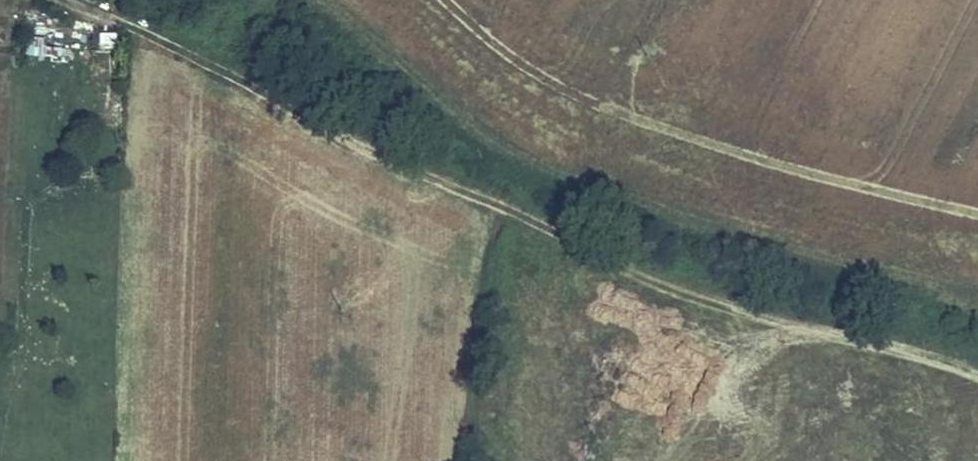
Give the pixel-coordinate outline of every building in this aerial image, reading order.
[(42,58),(45,39),(25,36),(22,55),(42,58)]
